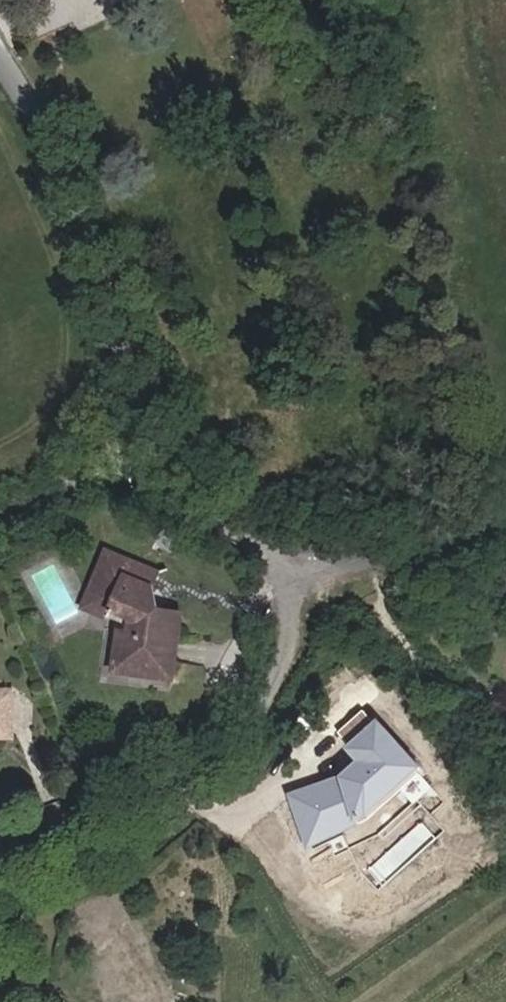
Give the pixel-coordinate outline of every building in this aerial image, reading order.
[(123,566),(99,555),(76,611),(100,621),(108,603),(124,602),(135,607),(130,617),(139,622),(133,632),(121,634),(112,632),(108,657),(122,677),(147,680),(166,666),(173,618),(151,615),(138,598),(141,591),(116,581),(123,566)] [(148,577),(123,566),(116,581),(141,591),(148,577)]
